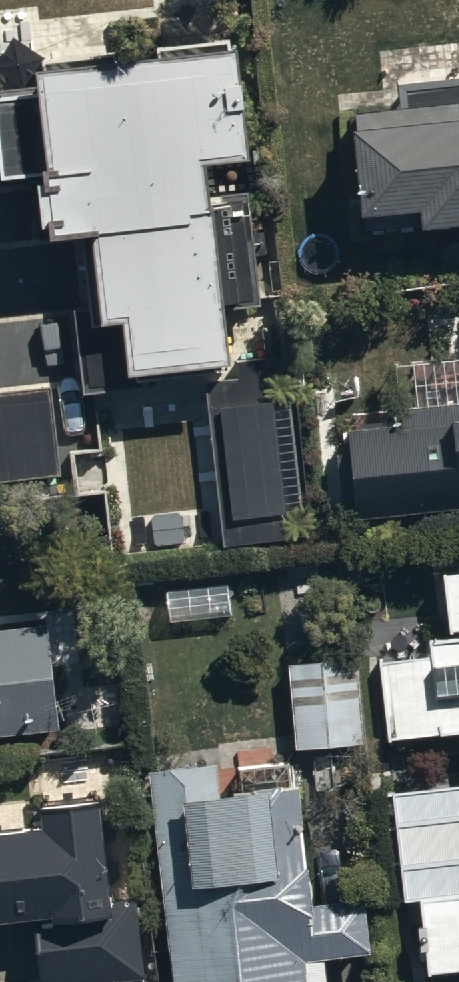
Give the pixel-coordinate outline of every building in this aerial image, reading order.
[(37,176),(43,242),(79,239),(86,316),(76,317),(84,398),(146,392),(145,376),(226,368),(220,309),(260,305),(250,199),(210,203),(207,167),(249,163),(239,56),(230,57),(228,41),(157,48),(158,59),(121,63),(121,55),(39,63),(42,91),(0,96),(0,180),(37,176)] [(384,148),(370,150),(375,223),(394,221),(395,230),(458,225),(458,77),(401,82),(406,147),(384,148)] [(208,388),(222,547),(286,541),(269,357),(234,360),(236,385),(208,388)] [(412,366),(414,408),(398,408),(399,428),(349,432),(356,518),(458,510),(458,364),(412,366)] [(59,476),(51,386),(0,390),(0,481),(59,476)] [(443,574),(447,640),(428,641),(429,658),(379,661),(384,742),(458,735),(458,573),(443,574)] [(57,734),(49,629),(0,633),(0,738),(57,734)] [(359,662),(288,666),(292,752),(363,748),(359,662)] [(150,773),(168,981),(327,981),(325,960),(371,956),(366,904),(307,909),(297,792),(217,798),(214,767),(150,773)] [(33,922),(39,981),(140,981),(133,906),(107,908),(98,804),(40,809),(42,831),(25,832),(23,813),(0,815),(0,925),(33,922)] [(397,825),(398,867),(458,863),(458,822),(397,825)] [(419,899),(424,975),(458,972),(458,896),(419,899)]
